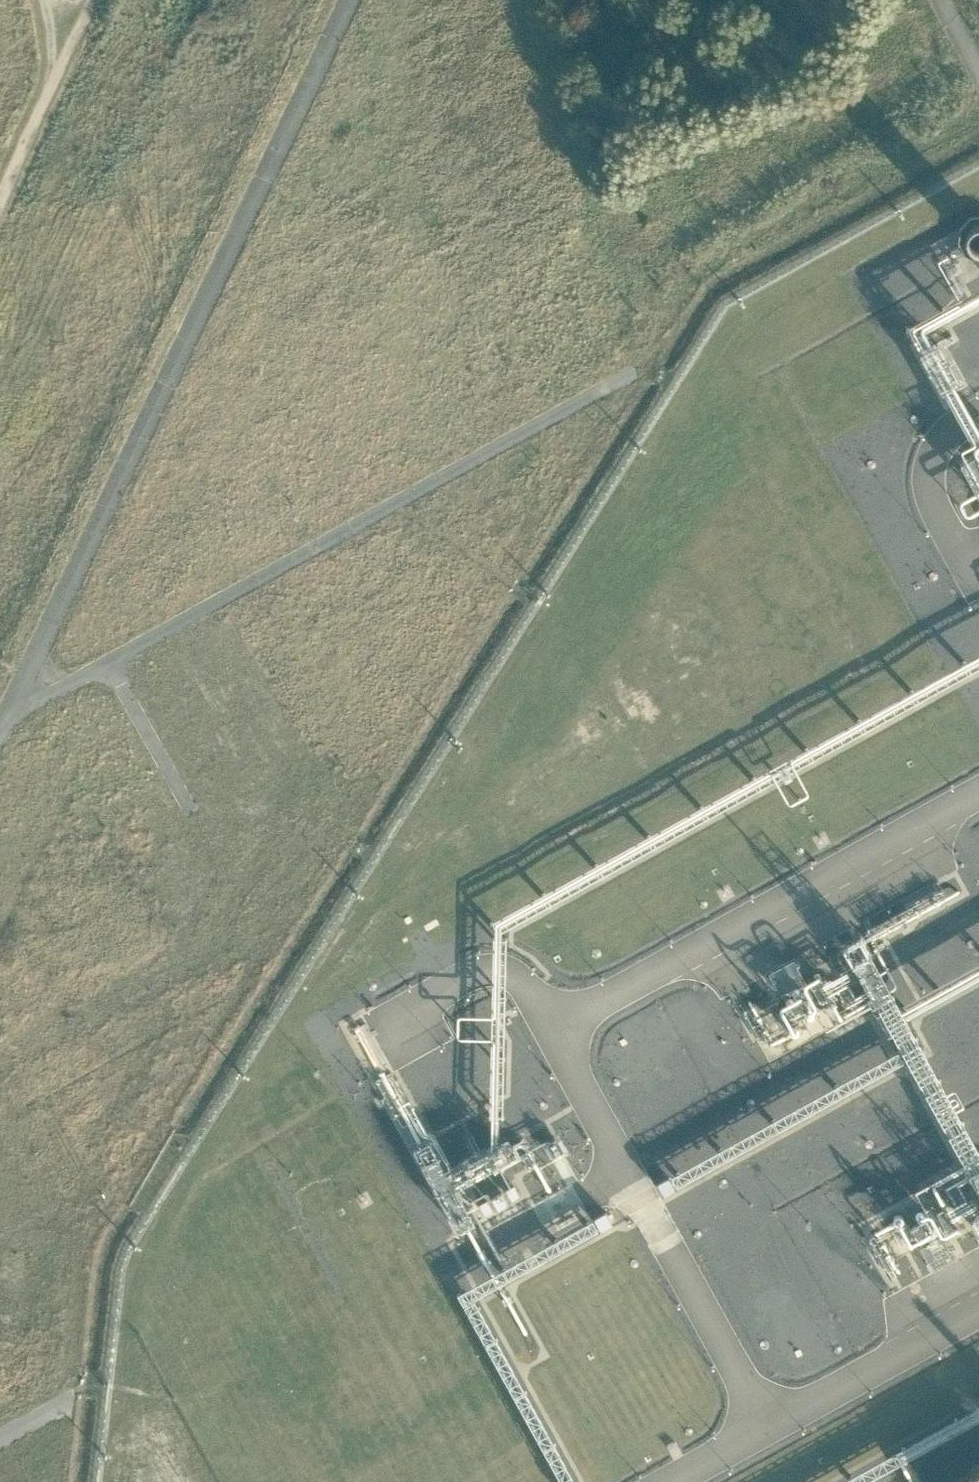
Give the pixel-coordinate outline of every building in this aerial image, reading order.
[(956,227),(956,249),(978,249),(978,227),(956,227)] [(958,461),(978,497),(978,449),(958,461)] [(796,964),(772,977),(779,991),(748,1008),(768,1046),(824,1016),(835,1036),(884,1010),(857,961),(808,987),(796,964)] [(683,1150),(652,1165),(665,1192),(751,1150),(744,1136),(714,1152),(713,1150),(689,1162),(683,1150)] [(530,1160),(517,1137),(452,1175),(432,1141),(409,1154),(461,1242),(525,1205),(506,1174),(530,1160)] [(960,1168),(860,1223),(891,1280),(978,1232),(978,1203),(960,1168)] [(964,1481),(978,1481),(978,1473),(964,1481)]
